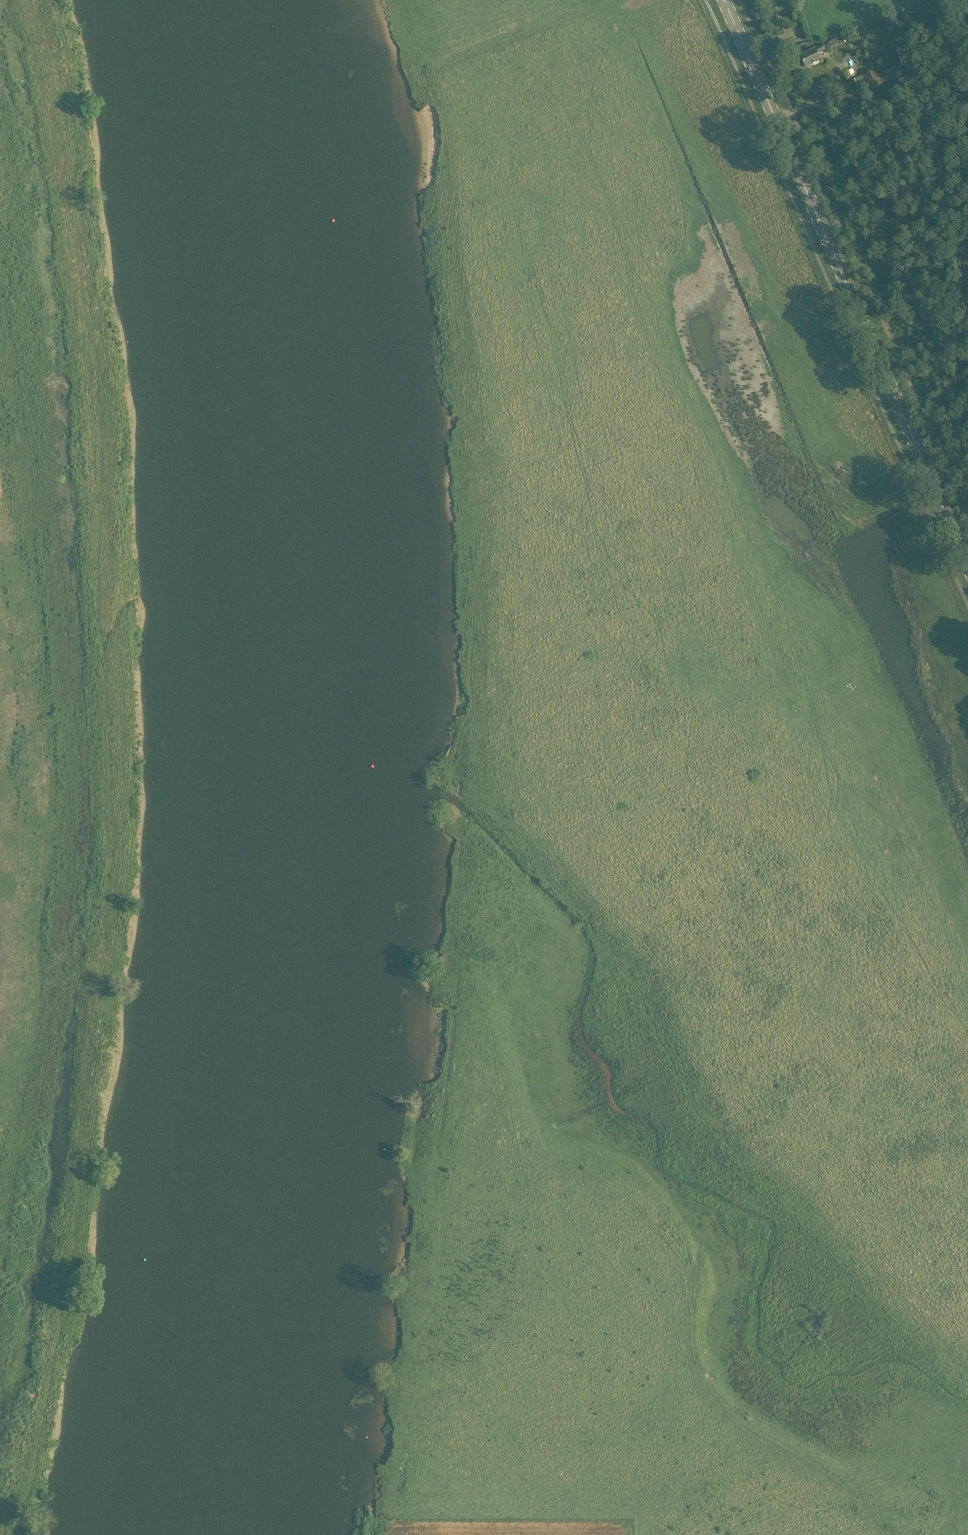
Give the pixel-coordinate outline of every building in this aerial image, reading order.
[(785,45),(782,38),(775,40),(777,48),(785,45)] [(801,56),(807,67),(822,60),(819,53),(828,49),(826,45),(801,56)] [(881,74),(884,82),(910,71),(907,63),(881,74)] [(870,89),(883,83),(877,69),(864,74),(870,89)] [(865,89),(859,76),(851,80),(854,88),(856,93),(857,93),(859,92),(865,89)]
